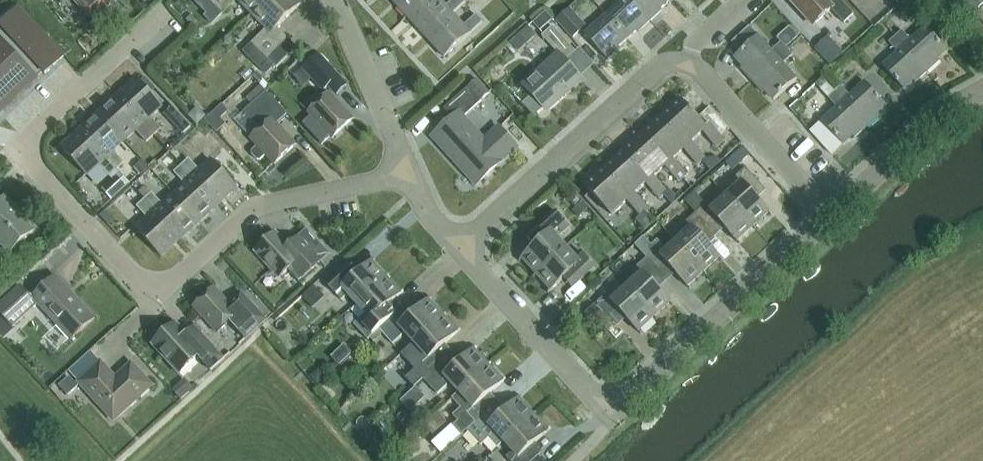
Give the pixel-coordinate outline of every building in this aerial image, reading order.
[(89,18),(106,3),(110,7),(117,0),(71,0),(89,18)] [(200,5),(213,18),(220,11),(222,13),(235,0),(205,0),(200,5)] [(253,14),(266,0),(239,0),(253,14)] [(268,59),(275,67),(296,46),(288,39),(277,28),(300,5),(295,0),(266,0),(253,14),(268,29),(253,44),(255,46),(248,53),(261,66),(268,59)] [(408,18),(427,0),(392,0),(408,18)] [(408,18),(426,37),(452,13),(453,14),(465,3),(463,0),(453,0),(446,7),(440,0),(427,0),(408,18)] [(638,32),(651,21),(631,0),(622,0),(606,15),(628,39),(637,31),(638,32)] [(661,9),(670,1),(670,0),(631,0),(651,21),(663,11),(661,9)] [(822,18),(831,9),(837,16),(844,23),(854,15),(840,0),(791,0),(814,25),(822,18)] [(982,5),(982,0),(958,0),(973,15),(982,5)] [(569,7),(556,20),(571,36),(585,24),(569,7)] [(43,72),(45,74),(64,57),(18,8),(0,25),(0,26),(2,28),(0,30),(0,112),(43,72)] [(829,25),(837,16),(831,9),(822,18),(829,25)] [(546,12),(532,23),(539,31),(553,20),(546,12)] [(444,58),(483,22),(476,15),(464,26),(453,14),(452,13),(426,37),(444,58)] [(584,34),(608,60),(620,49),(619,47),(628,39),(606,15),(584,34)] [(236,40),(246,49),(265,27),(256,19),(236,40)] [(792,24),(779,36),(787,45),(800,33),(792,24)] [(947,50),(926,26),(910,40),(902,31),(895,37),(928,72),(940,61),(937,58),(947,50)] [(575,52),(553,27),(542,36),(559,54),(524,86),(532,95),(522,104),(534,117),(544,108),(546,111),(581,79),(565,61),(575,52)] [(528,28),(515,39),(522,46),(534,35),(528,28)] [(818,47),(834,63),(846,51),(830,35),(818,47)] [(758,36),(735,57),(743,66),(741,69),(752,81),(787,49),(781,43),(772,51),(758,36)] [(897,52),(882,66),(903,89),(913,80),(915,83),(928,72),(895,37),(889,43),(897,52)] [(765,91),(774,100),(797,79),(783,64),(793,56),(787,49),(752,81),(763,93),(765,91)] [(347,85),(318,54),(317,54),(310,61),(303,68),(324,91),(328,86),(337,95),(347,85)] [(150,117),(162,106),(150,94),(156,89),(144,77),(139,82),(137,79),(118,97),(154,136),(161,129),(150,117)] [(444,109),(453,119),(433,137),(476,185),(517,148),(503,133),(497,126),(482,139),(463,118),(490,94),(476,79),(468,87),(444,109)] [(879,116),(876,114),(886,105),(865,82),(849,96),(841,87),(835,92),(867,127),(879,116)] [(275,164),(296,145),(276,124),(287,115),(265,92),(235,120),(258,146),(253,151),(252,155),(257,160),(260,160),(266,155),(275,164)] [(837,107),(822,121),(842,144),(852,136),(854,138),(867,127),(835,92),(828,98),(837,107)] [(354,120),(329,94),(309,113),(333,139),(354,120)] [(99,114),(124,140),(135,130),(146,142),(154,136),(118,97),(99,114)] [(716,147),(724,140),(719,135),(727,128),(709,108),(697,118),(680,99),(661,117),(687,147),(692,143),(703,133),(716,147)] [(222,104),(205,120),(212,127),(217,133),(226,124),(221,119),(229,112),(222,104)] [(173,107),(164,115),(183,135),(191,127),(173,107)] [(198,107),(188,116),(197,126),(207,117),(198,107)] [(81,131),(116,169),(124,163),(113,151),(124,140),(99,114),(81,131)] [(692,143),(687,147),(661,117),(642,134),(668,164),(673,160),(684,150),(698,164),(705,158),(692,143)] [(98,164),(109,176),(116,170),(116,169),(81,131),(62,148),(86,175),(98,164)] [(649,181),(654,177),(665,167),(679,182),(686,175),(673,160),(668,164),(642,134),(623,151),(649,181)] [(743,147),(734,155),(741,162),(750,153),(743,147)] [(654,177),(649,181),(623,151),(604,168),(631,198),(635,194),(646,184),(660,199),(667,192),(654,177)] [(236,187),(212,161),(200,171),(189,159),(182,166),(217,205),(236,187)] [(141,176),(149,168),(142,160),(134,168),(141,176)] [(182,166),(174,173),(185,185),(174,195),(199,222),(217,205),(182,166)] [(604,168),(585,186),(612,215),(627,201),(641,216),(648,209),(635,194),(631,198),(604,168)] [(762,186),(746,168),(730,182),(736,188),(727,197),(753,227),(769,212),(753,194),(762,186)] [(119,173),(102,189),(112,199),(129,183),(119,173)] [(737,241),(753,227),(727,197),(717,206),(711,199),(706,204),(695,192),(684,201),(696,213),(712,232),(721,224),(737,241)] [(174,195),(163,205),(152,193),(145,200),(180,239),(199,222),(174,195)] [(5,197),(0,202),(0,242),(10,253),(34,231),(23,219),(24,218),(5,197)] [(148,219),(137,229),(161,256),(180,239),(145,200),(137,207),(148,219)] [(687,233),(677,242),(704,272),(720,257),(704,239),(712,232),(696,213),(681,227),(687,233)] [(564,232),(563,232),(568,229),(562,223),(553,214),(531,233),(540,242),(522,258),(537,275),(566,248),(557,238),(564,232)] [(288,246),(276,233),(255,252),(279,278),(292,267),(302,279),(310,272),(330,254),(313,236),(306,229),(288,246)] [(688,286),(704,272),(677,242),(667,251),(662,245),(658,240),(652,246),(643,237),(634,246),(646,258),(663,277),(672,269),(688,286)] [(595,267),(581,252),(575,257),(566,248),(537,275),(551,291),(564,279),(572,288),(595,267)] [(663,277),(646,258),(631,272),(637,278),(627,287),(654,317),(670,302),(654,284),(663,277)] [(354,278),(346,269),(328,285),(342,301),(348,295),(357,304),(386,278),(372,262),(354,278)] [(56,276),(31,298),(20,286),(0,304),(0,333),(3,337),(13,327),(38,304),(71,340),(79,333),(95,318),(56,276)] [(359,320),(354,325),(368,340),(379,329),(385,324),(391,318),(383,310),(401,294),(386,278),(357,304),(366,314),(359,320)] [(612,290),(597,304),(613,322),(622,314),(638,331),(654,317),(627,287),(618,296),(612,290)] [(245,339),(266,320),(275,311),(257,292),(248,300),(240,292),(228,303),(215,288),(194,307),(218,333),(230,322),(245,339)] [(443,316),(429,300),(411,316),(403,307),(391,318),(385,324),(379,329),(393,344),(405,333),(414,343),(443,316)] [(423,353),(416,358),(430,373),(424,379),(448,357),(440,348),(458,332),(443,316),(414,343),(423,353)] [(201,333),(195,325),(186,333),(176,323),(170,328),(169,327),(161,331),(157,338),(158,339),(152,345),(179,374),(199,357),(211,371),(225,359),(201,333)] [(438,394),(450,383),(459,393),(488,366),(474,350),(456,366),(448,357),(424,379),(438,394)] [(79,383),(104,410),(110,405),(120,415),(152,386),(131,364),(116,378),(101,362),(79,383)] [(475,423),(493,407),(485,398),(503,382),(488,366),(459,393),(468,402),(461,408),(475,423)] [(68,395),(78,387),(69,377),(59,386),(68,395)] [(183,379),(171,391),(180,400),(193,389),(183,379)] [(504,442),(534,415),(519,399),(501,415),(493,407),(475,423),(468,430),(482,445),(488,439),(497,448),(504,442)] [(510,460),(533,460),(539,456),(531,447),(548,431),(534,415),(504,442),(513,452),(506,457),(510,460)]
